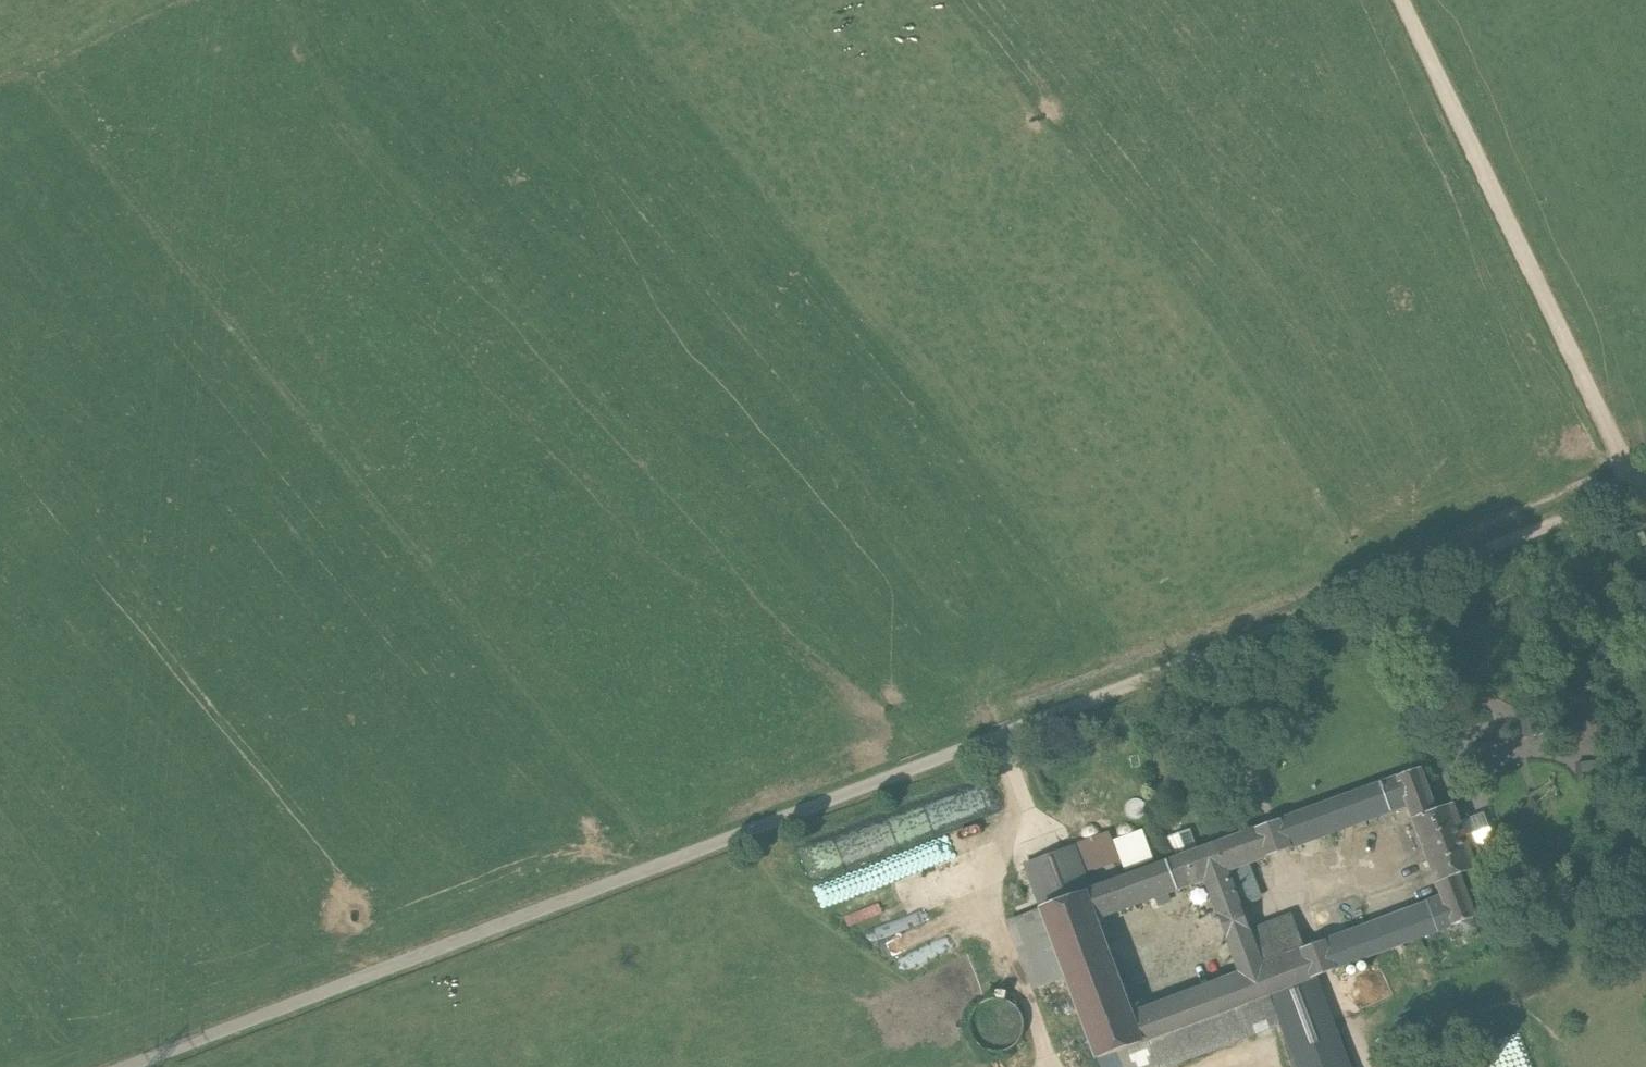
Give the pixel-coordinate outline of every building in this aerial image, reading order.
[(1590,696),(1564,702),(1569,726),(1595,720),(1590,696)] [(1532,721),(1521,725),(1525,735),(1536,731),(1532,721)] [(1410,774),(1382,784),(1393,812),(1407,806),(1412,821),(1437,811),(1421,769),(1410,774)] [(1286,819),(1279,822),(1290,850),(1393,812),(1382,784),(1286,819)] [(1437,811),(1412,821),(1437,884),(1462,874),(1478,868),(1471,848),(1460,822),(1454,805),(1437,811)] [(812,871),(917,835),(909,811),(803,846),(812,871)] [(1483,814),(1460,822),(1471,848),(1492,841),(1488,827),(1483,814)] [(1268,826),(1254,831),(1265,859),(1278,854),(1290,850),(1279,822),(1268,826)] [(1096,922),(1203,882),(1231,872),(1251,864),(1265,859),(1254,831),(1199,852),(1192,830),(1170,839),(1178,860),(1085,894),(1096,922)] [(1026,867),(1042,910),(1085,894),(1091,892),(1074,849),(1026,867)] [(1231,872),(1243,905),(1263,898),(1251,864),(1231,872)] [(1231,872),(1203,882),(1220,928),(1237,972),(1264,962),(1252,930),(1248,919),(1243,905),(1231,872)] [(1477,915),(1462,874),(1437,884),(1441,895),(1426,901),(1438,930),(1477,915)] [(886,886),(835,897),(842,927),(857,924),(857,921),(868,918),(865,903),(889,898),(886,886)] [(1096,922),(1085,894),(1042,910),(1099,1061),(1142,1044),(1130,1013),(1096,922)] [(1426,901),(1326,938),(1338,969),(1438,930),(1426,901)] [(1067,977),(1042,910),(1008,923),(1032,989),(1067,977)] [(1252,930),(1264,962),(1302,947),(1289,916),(1252,930)] [(904,924),(873,942),(880,952),(910,934),(904,924)] [(1264,962),(1237,972),(1130,1013),(1142,1044),(1265,997),(1314,978),(1324,974),(1338,969),(1326,938),(1314,943),(1302,947),(1264,962)] [(1314,978),(1265,997),(1276,1026),(1291,1066),(1348,1066),(1314,978)] [(1099,1061),(1101,1066),(1170,1066),(1276,1026),(1265,997),(1142,1044),(1099,1061)] [(998,1049),(1008,1046),(1015,1040),(1020,1031),(1021,1022),(1018,1013),(1013,1005),(1004,999),(993,998),(982,1001),(974,1008),(970,1018),(969,1028),(973,1037),(980,1044),(989,1048),(998,1049)]
